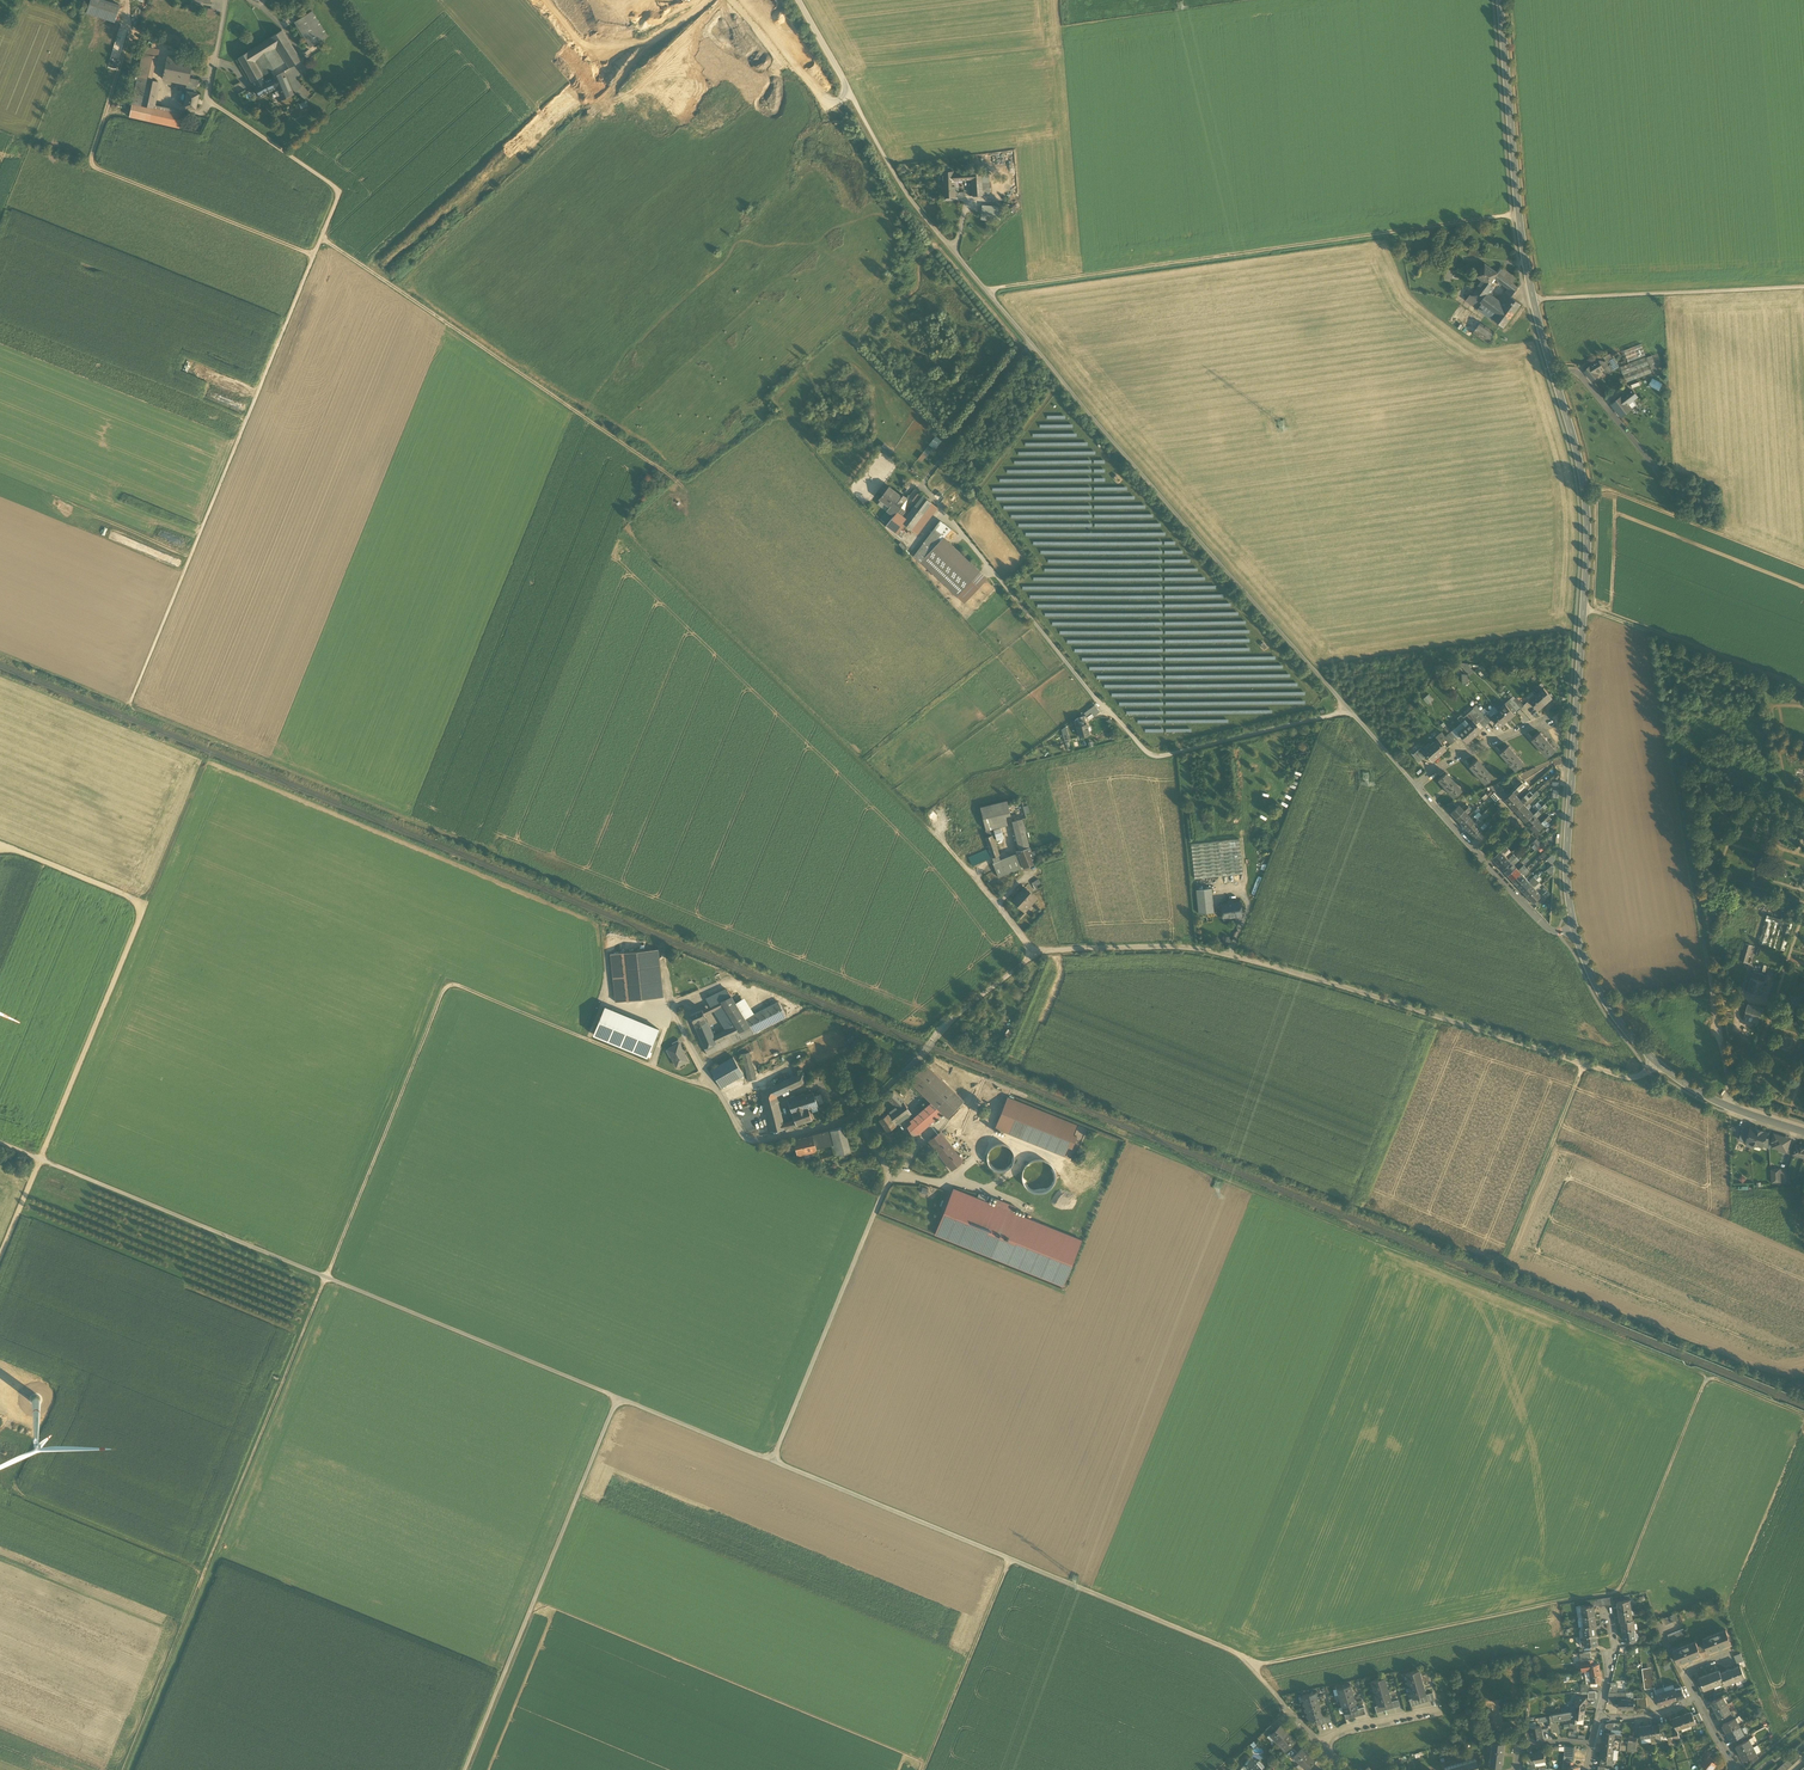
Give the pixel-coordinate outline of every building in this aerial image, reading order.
[(114,22),(120,5),(104,0),(90,0),(86,13),(114,22)] [(213,17),(214,9),(207,8),(206,16),(213,17)] [(294,22),(310,48),(328,36),(312,11),(294,22)] [(282,30),(270,38),(276,48),(285,61),(289,68),(301,60),(282,30)] [(117,68),(124,39),(116,37),(109,66),(117,68)] [(254,86),(265,81),(254,61),(276,48),(270,38),(238,58),(252,82),(254,85),(254,86)] [(139,53),(142,54),(157,57),(158,57),(159,49),(141,45),(139,53)] [(285,61),(276,48),(254,61),(265,81),(269,79),(276,76),(272,69),(285,61)] [(152,80),(157,57),(142,54),(137,77),(147,79),(152,80)] [(188,84),(189,78),(193,62),(167,56),(162,79),(188,84)] [(274,90),(278,101),(293,94),(284,72),(276,76),(269,79),(274,90)] [(132,104),(142,106),(147,79),(137,77),(132,104)] [(186,92),(187,92),(188,92),(195,93),(196,84),(198,85),(199,80),(189,78),(188,84),(186,92)] [(152,80),(147,79),(142,106),(152,108),(152,107),(158,81),(152,80)] [(274,90),(269,79),(265,81),(254,86),(254,87),(260,97),(274,90)] [(152,107),(182,114),(183,111),(155,105),(160,82),(158,81),(152,107)] [(199,94),(195,93),(188,92),(187,92),(185,106),(196,109),(199,94)] [(129,117),(149,121),(152,108),(142,106),(132,104),(129,117)] [(152,107),(152,108),(149,121),(179,128),(182,114),(152,107)] [(982,195),(981,182),(981,172),(971,173),(971,171),(966,171),(966,173),(954,174),(955,180),(971,179),(972,179),(973,196),(982,195)] [(943,173),(943,182),(955,182),(955,180),(954,174),(954,172),(943,173)] [(989,172),(981,172),(981,182),(989,182),(989,172)] [(955,188),(955,182),(943,182),(942,182),(943,198),(964,196),(964,192),(959,192),(958,188),(955,188)] [(981,182),(982,195),(990,195),(989,182),(981,182)] [(982,220),(999,221),(1000,207),(983,206),(982,220)] [(1450,257),(1457,258),(1459,249),(1451,248),(1450,257)] [(1483,281),(1489,286),(1490,285),(1495,278),(1498,273),(1485,264),(1476,276),(1483,281)] [(1502,268),(1498,273),(1512,284),(1516,279),(1502,268)] [(1509,289),(1514,293),(1518,288),(1512,284),(1498,273),(1495,278),(1509,289)] [(1494,320),(1504,307),(1504,306),(1499,303),(1491,297),(1492,295),(1488,292),(1493,287),(1490,285),(1489,286),(1483,281),(1472,295),(1471,296),(1482,303),(1477,309),(1493,321),(1494,320)] [(1509,289),(1499,303),(1504,306),(1511,296),(1511,297),(1514,293),(1509,289)] [(1471,296),(1472,295),(1470,294),(1466,301),(1477,309),(1482,303),(1471,296)] [(1511,296),(1504,306),(1504,307),(1494,320),(1504,327),(1521,304),(1511,297),(1511,296)] [(1472,333),(1487,344),(1495,333),(1480,322),(1472,333)] [(1624,351),(1628,362),(1645,355),(1641,344),(1624,351)] [(1603,370),(1605,374),(1612,370),(1618,366),(1613,357),(1605,362),(1600,361),(1590,366),(1596,373),(1603,370)] [(1620,367),(1626,383),(1652,373),(1646,357),(1620,367)] [(1584,371),(1592,381),(1598,375),(1596,373),(1590,366),(1584,371)] [(1648,385),(1659,390),(1662,383),(1652,378),(1648,385)] [(1627,394),(1632,401),(1633,400),(1637,397),(1632,390),(1627,394)] [(1612,404),(1621,417),(1631,409),(1628,405),(1628,404),(1632,401),(1627,394),(1622,397),(1612,404)] [(1637,404),(1633,400),(1632,401),(1628,404),(1628,405),(1631,409),(1637,404)] [(936,435),(929,443),(935,448),(942,440),(936,435)] [(881,500),(890,507),(892,504),(892,503),(891,502),(897,495),(898,493),(889,486),(883,495),(883,494),(882,495),(879,499),(881,500)] [(899,494),(898,496),(905,501),(907,498),(901,493),(899,494)] [(892,504),(890,507),(897,512),(897,511),(905,501),(898,496),(897,495),(891,502),(892,503),(892,504)] [(903,523),(911,529),(915,523),(931,502),(923,496),(917,504),(906,518),(897,511),(897,512),(894,516),(886,525),(895,532),(903,523)] [(878,504),(887,511),(890,507),(881,500),(878,504)] [(915,523),(921,528),(937,507),(931,502),(915,523)] [(894,516),(897,512),(890,507),(887,511),(888,511),(894,516)] [(894,516),(888,511),(880,521),(886,525),(894,516)] [(923,542),(924,543),(926,545),(943,523),(940,520),(923,542)] [(921,528),(915,523),(911,529),(917,534),(921,528)] [(943,523),(926,545),(924,543),(914,555),(916,558),(957,596),(980,571),(944,537),(951,529),(943,523)] [(987,578),(980,571),(957,596),(965,603),(987,578)] [(1459,663),(1467,675),(1472,671),(1463,660),(1459,663)] [(1544,688),(1537,694),(1545,704),(1552,697),(1544,688)] [(1422,698),(1427,703),(1433,698),(1428,693),(1422,698)] [(1538,710),(1545,704),(1537,694),(1530,701),(1538,710)] [(1519,700),(1516,703),(1521,708),(1524,706),(1519,700)] [(1517,711),(1521,708),(1516,703),(1512,705),(1512,706),(1513,706),(1517,711)] [(1084,713),(1087,717),(1098,709),(1095,705),(1084,713)] [(1473,708),(1481,718),(1485,715),(1484,715),(1476,705),(1473,708)] [(1514,714),(1510,709),(1506,705),(1499,711),(1507,720),(1514,714)] [(1463,717),(1469,724),(1472,720),(1475,724),(1478,721),(1479,720),(1470,711),(1463,717)] [(1500,727),(1507,720),(1499,711),(1492,717),(1493,719),(1500,727)] [(1484,715),(1485,715),(1490,721),(1493,719),(1492,717),(1488,712),(1484,715)] [(1487,724),(1490,721),(1485,715),(1481,718),(1487,724)] [(1077,726),(1080,737),(1090,735),(1087,724),(1086,724),(1084,716),(1078,718),(1080,725),(1077,726)] [(1483,727),(1487,724),(1481,718),(1479,720),(1478,721),(1483,727)] [(1480,730),(1475,724),(1472,720),(1469,724),(1465,727),(1473,736),(1480,730)] [(1062,730),(1065,741),(1070,740),(1066,727),(1062,730)] [(1466,742),(1473,736),(1465,727),(1462,730),(1461,730),(1458,733),(1466,742)] [(1451,731),(1447,734),(1454,741),(1457,738),(1451,731)] [(1435,737),(1437,739),(1438,739),(1441,743),(1445,739),(1444,737),(1445,736),(1441,732),(1435,737)] [(1532,740),(1548,758),(1556,750),(1540,733),(1532,740)] [(1450,745),(1454,741),(1447,734),(1445,736),(1444,737),(1445,739),(1450,745)] [(1446,748),(1441,743),(1438,739),(1437,739),(1434,742),(1435,743),(1431,746),(1439,755),(1446,748)] [(1432,761),(1439,755),(1431,746),(1427,749),(1424,751),(1423,752),(1426,755),(1432,761)] [(1501,753),(1516,771),(1524,764),(1509,746),(1501,753)] [(1412,755),(1419,762),(1426,755),(1423,752),(1424,751),(1420,748),(1412,755)] [(1552,760),(1555,765),(1563,762),(1561,756),(1552,760)] [(1469,767),(1485,784),(1493,777),(1477,759),(1469,767)] [(1438,780),(1454,798),(1462,791),(1446,773),(1438,780)] [(1520,785),(1513,792),(1516,795),(1523,788),(1520,785)] [(1500,787),(1494,792),(1490,788),(1487,790),(1490,793),(1489,794),(1491,796),(1495,793),(1500,798),(1503,799),(1507,795),(1500,787)] [(1531,796),(1534,799),(1539,794),(1536,791),(1532,795),(1531,796)] [(1511,805),(1518,798),(1517,796),(1516,795),(1513,792),(1505,799),(1511,805)] [(1491,796),(1496,801),(1500,798),(1495,793),(1491,796)] [(1528,794),(1521,800),(1524,803),(1531,796),(1528,794)] [(1531,796),(1524,803),(1526,806),(1534,799),(1531,796)] [(1516,810),(1524,803),(1521,800),(1518,798),(1511,805),(1516,810)] [(981,807),(986,830),(991,829),(1008,825),(1006,816),(1011,815),(1007,800),(981,807)] [(1445,805),(1452,812),(1457,807),(1452,802),(1445,805)] [(1529,809),(1526,806),(1524,803),(1516,810),(1521,816),(1529,809)] [(1451,812),(1456,818),(1464,810),(1466,813),(1470,809),(1466,804),(1461,808),(1459,805),(1457,807),(1452,812),(1451,812)] [(1526,821),(1534,814),(1531,811),(1529,809),(1521,816),(1526,821)] [(1469,816),(1466,813),(1464,810),(1456,818),(1461,823),(1469,816)] [(1479,817),(1474,822),(1477,825),(1485,816),(1483,813),(1481,815),(1479,817)] [(1539,820),(1536,816),(1534,814),(1526,821),(1531,827),(1539,820)] [(1466,829),(1474,822),(1471,819),(1469,816),(1461,823),(1466,829)] [(1017,852),(1019,856),(1031,852),(1029,847),(1022,819),(1012,821),(1019,850),(1017,850),(1017,852)] [(1536,832),(1544,825),(1541,822),(1539,820),(1531,827),(1536,832)] [(1479,827),(1477,825),(1474,822),(1466,829),(1471,834),(1479,827)] [(1477,840),(1484,833),(1482,830),(1479,827),(1471,834),(1477,840)] [(1524,840),(1527,837),(1522,831),(1519,834),(1524,840)] [(993,834),(993,835),(988,836),(985,837),(989,849),(992,857),(998,855),(994,844),(995,843),(996,843),(996,842),(996,841),(993,834)] [(1542,843),(1537,838),(1533,842),(1537,847),(1542,843)] [(1191,844),(1195,878),(1243,873),(1239,839),(1191,844)] [(979,863),(992,857),(989,849),(969,857),(973,865),(979,862),(979,863)] [(1493,858),(1498,863),(1506,856),(1503,853),(1501,850),(1493,858)] [(1538,857),(1541,860),(1547,854),(1544,851),(1538,857)] [(1024,867),(1026,866),(1028,865),(1035,862),(1031,852),(1019,856),(1019,857),(1023,867),(1024,867)] [(999,862),(1017,855),(1016,854),(1000,860),(998,861),(999,862)] [(1017,855),(999,862),(998,861),(994,862),(993,863),(999,877),(1021,868),(1017,858),(1017,855)] [(1547,859),(1552,864),(1555,861),(1555,855),(1552,855),(1547,859)] [(1503,869),(1511,862),(1509,860),(1506,856),(1498,863),(1503,869)] [(1516,867),(1513,864),(1511,862),(1503,869),(1508,874),(1516,867)] [(1550,874),(1551,874),(1554,872),(1554,866),(1551,865),(1546,870),(1550,874)] [(1513,880),(1521,873),(1520,871),(1516,867),(1508,874),(1513,880)] [(1526,878),(1523,875),(1521,873),(1513,880),(1518,885),(1526,878)] [(1523,891),(1531,884),(1530,882),(1526,878),(1518,885),(1523,891)] [(1032,883),(1036,889),(1042,885),(1038,879),(1032,883)] [(1536,889),(1533,886),(1531,884),(1523,891),(1528,896),(1536,889)] [(1019,906),(1023,910),(1029,903),(1031,905),(1037,898),(1026,888),(1024,888),(1022,891),(1022,892),(1019,896),(1018,896),(1017,896),(1015,898),(1015,900),(1019,903),(1019,906)] [(1196,890),(1198,913),(1214,912),(1211,888),(1196,890)] [(1534,902),(1542,895),(1540,893),(1536,889),(1528,896),(1534,902)] [(1534,902),(1537,905),(1546,897),(1543,894),(1542,895),(1534,902)] [(1235,915),(1236,917),(1242,916),(1240,902),(1221,905),(1223,915),(1228,914),(1229,916),(1235,915)] [(1777,948),(1784,950),(1793,922),(1785,920),(1785,922),(1784,921),(1784,920),(1767,914),(1758,943),(1766,945),(1773,921),(1774,922),(1767,945),(1771,946),(1778,923),(1779,923),(1772,947),(1776,948),(1783,923),(1784,924),(1777,948)] [(1741,960),(1747,962),(1748,958),(1752,945),(1746,943),(1741,960)] [(649,950),(654,998),(664,997),(659,949),(649,950)] [(649,950),(625,953),(630,1000),(654,998),(649,950)] [(616,1002),(630,1000),(625,953),(611,954),(616,1002)] [(1760,994),(1760,993),(1761,989),(1765,990),(1766,987),(1763,986),(1764,981),(1765,975),(1761,974),(1753,971),(1752,977),(1751,977),(1747,990),(1748,990),(1760,994)] [(720,1001),(731,996),(728,990),(707,1000),(710,1006),(711,1006),(714,1011),(726,1030),(730,1028),(730,1026),(734,1024),(720,1001)] [(720,1001),(734,1024),(739,1032),(750,1027),(745,1019),(735,1002),(731,996),(720,1001)] [(735,1002),(745,1019),(752,1015),(742,998),(735,1002)] [(778,1002),(752,1015),(745,1019),(750,1027),(754,1033),(786,1017),(778,1002)] [(1745,1012),(1756,1015),(1759,1007),(1748,1004),(1745,1012)] [(659,1029),(605,1007),(594,1035),(648,1057),(648,1056),(650,1057),(652,1052),(650,1052),(659,1029)] [(690,1015),(697,1030),(709,1024),(705,1016),(703,1010),(702,1010),(690,1015)] [(1743,1020),(1759,1025),(1761,1017),(1756,1015),(1745,1012),(1743,1020)] [(697,1030),(704,1048),(724,1040),(727,1046),(754,1033),(750,1027),(739,1032),(734,1024),(730,1026),(730,1028),(726,1030),(714,1036),(709,1024),(697,1030)] [(708,1055),(727,1046),(724,1040),(704,1048),(708,1055)] [(672,1058),(677,1067),(688,1061),(684,1054),(683,1053),(684,1052),(679,1043),(674,1046),(669,1048),(674,1057),(672,1058)] [(742,1054),(748,1081),(756,1079),(750,1052),(742,1054)] [(711,1070),(721,1088),(743,1075),(733,1057),(711,1070)] [(933,1104),(924,1111),(932,1120),(941,1112),(948,1118),(964,1101),(925,1063),(909,1081),(931,1102),(933,1104)] [(761,1092),(764,1106),(778,1103),(776,1095),(806,1081),(803,1073),(761,1092)] [(887,1098),(896,1106),(903,1102),(902,1101),(901,1099),(893,1092),(887,1098)] [(814,1096),(813,1093),(788,1101),(793,1114),(808,1108),(808,1109),(818,1106),(818,1105),(814,1096)] [(814,1096),(818,1105),(824,1103),(821,1094),(814,1096)] [(995,1128),(1064,1156),(1068,1146),(1072,1148),(1077,1136),(1073,1135),(1077,1125),(1008,1097),(995,1128)] [(910,1113),(903,1102),(896,1106),(888,1113),(879,1119),(887,1131),(896,1125),(907,1116),(910,1113)] [(933,1104),(931,1102),(910,1120),(911,1122),(924,1111),(933,1104)] [(770,1132),(782,1130),(781,1124),(783,1123),(778,1103),(764,1106),(770,1132)] [(795,1120),(797,1125),(812,1120),(808,1109),(808,1108),(793,1114),(795,1120)] [(911,1122),(912,1124),(918,1132),(932,1120),(924,1111),(911,1122)] [(913,1135),(918,1132),(912,1124),(907,1127),(912,1135),(913,1135)] [(833,1151),(835,1156),(839,1155),(851,1152),(844,1127),(831,1131),(828,1131),(832,1145),(833,1151)] [(1753,1148),(1754,1144),(1759,1130),(1751,1127),(1750,1130),(1747,1139),(1746,1142),(1747,1142),(1746,1145),(1753,1148)] [(1740,1137),(1747,1139),(1750,1130),(1743,1128),(1740,1137)] [(1767,1132),(1759,1130),(1754,1144),(1762,1147),(1762,1146),(1765,1137),(1767,1132)] [(813,1135),(813,1136),(817,1149),(832,1145),(828,1131),(813,1135)] [(929,1141),(952,1170),(963,1161),(940,1132),(929,1141)] [(1786,1150),(1787,1150),(1788,1145),(1790,1140),(1779,1137),(1780,1136),(1774,1134),(1772,1141),(1774,1142),(1772,1147),(1780,1149),(1780,1148),(1786,1150)] [(811,1148),(812,1153),(817,1151),(817,1149),(813,1136),(804,1138),(807,1149),(811,1148)] [(794,1141),(797,1156),(812,1153),(811,1148),(807,1149),(804,1138),(794,1141)] [(988,1155),(988,1160),(990,1165),(994,1169),(998,1170),(1004,1170),(1008,1168),(1012,1164),(1014,1160),(1013,1154),(1011,1150),(1008,1146),(1003,1144),(998,1145),(993,1147),(989,1150),(988,1155)] [(1803,1157),(1803,1149),(1799,1147),(1800,1146),(1796,1145),(1793,1154),(1803,1157)] [(1041,1159),(1035,1160),(1029,1162),(1024,1167),(1022,1173),(1022,1180),(1025,1186),(1030,1190),(1036,1193),(1043,1192),(1049,1190),(1053,1185),(1055,1179),(1055,1172),(1052,1166),(1047,1162),(1041,1159)] [(1771,1169),(1771,1183),(1781,1182),(1780,1169),(1771,1169)] [(935,1234),(1063,1286),(1082,1240),(1013,1212),(1015,1207),(998,1200),(995,1205),(953,1188),(935,1234)] [(1617,1602),(1619,1611),(1629,1610),(1631,1610),(1630,1605),(1629,1605),(1628,1600),(1617,1602)] [(1583,1617),(1584,1616),(1595,1615),(1594,1606),(1594,1605),(1591,1605),(1583,1606),(1584,1611),(1582,1612),(1583,1617)] [(1630,1614),(1629,1610),(1619,1611),(1620,1621),(1621,1621),(1632,1619),(1632,1614),(1630,1614)] [(1596,1624),(1595,1615),(1584,1616),(1585,1621),(1583,1621),(1584,1626),(1595,1625),(1596,1624)] [(1633,1619),(1632,1619),(1621,1621),(1623,1630),(1633,1629),(1633,1624),(1634,1624),(1634,1623),(1633,1619)] [(1597,1634),(1595,1625),(1584,1626),(1583,1626),(1583,1631),(1585,1631),(1586,1636),(1597,1634)] [(1635,1629),(1633,1629),(1623,1630),(1624,1640),(1630,1639),(1635,1639),(1634,1634),(1636,1634),(1635,1629)] [(1707,1650),(1707,1651),(1731,1642),(1726,1629),(1702,1639),(1704,1643),(1707,1650)] [(1598,1644),(1597,1634),(1586,1636),(1584,1636),(1585,1641),(1587,1641),(1587,1646),(1591,1645),(1598,1644)] [(1672,1650),(1677,1663),(1701,1654),(1700,1652),(1698,1646),(1696,1641),(1672,1650)] [(1698,1646),(1700,1652),(1707,1650),(1704,1643),(1698,1646)] [(1582,1671),(1589,1671),(1588,1660),(1581,1661),(1582,1671)] [(1588,1660),(1589,1671),(1600,1669),(1599,1664),(1593,1665),(1593,1660),(1588,1660)] [(1740,1666),(1730,1669),(1734,1680),(1735,1680),(1740,1678),(1740,1677),(1744,1676),(1740,1666)] [(1405,1673),(1407,1680),(1421,1676),(1419,1669),(1405,1673)] [(1601,1680),(1600,1669),(1589,1671),(1591,1681),(1601,1680)] [(1730,1681),(1734,1680),(1730,1669),(1720,1673),(1723,1681),(1725,1684),(1730,1682),(1730,1681)] [(1713,1685),(1723,1681),(1720,1673),(1719,1670),(1709,1674),(1713,1685)] [(1642,1673),(1644,1681),(1648,1681),(1649,1688),(1654,1687),(1652,1672),(1642,1673)] [(1703,1689),(1713,1685),(1709,1674),(1699,1678),(1700,1681),(1703,1688),(1703,1689)] [(1422,1682),(1421,1676),(1407,1680),(1409,1686),(1422,1682)] [(1371,1681),(1372,1687),(1386,1683),(1384,1677),(1371,1681)] [(1424,1688),(1422,1682),(1409,1686),(1410,1692),(1424,1688)] [(1388,1689),(1386,1683),(1372,1687),(1374,1693),(1388,1689)] [(1336,1688),(1338,1694),(1352,1690),(1350,1684),(1336,1688)] [(1682,1686),(1674,1688),(1674,1689),(1678,1699),(1686,1697),(1684,1692),(1683,1692),(1682,1686)] [(1426,1694),(1424,1688),(1410,1692),(1412,1698),(1416,1697),(1422,1695),(1426,1694)] [(1608,1698),(1616,1698),(1616,1692),(1616,1688),(1610,1688),(1609,1694),(1608,1698)] [(1390,1695),(1388,1689),(1374,1693),(1376,1699),(1390,1695)] [(1678,1699),(1674,1689),(1667,1691),(1665,1691),(1669,1702),(1678,1699)] [(1338,1694),(1340,1700),(1354,1696),(1352,1690),(1338,1694)] [(1303,1698),(1304,1701),(1317,1697),(1316,1691),(1302,1695),(1302,1696),(1303,1695),(1304,1698),(1303,1698)] [(1660,1705),(1669,1702),(1665,1691),(1656,1694),(1660,1705)] [(1391,1701),(1390,1695),(1376,1699),(1378,1705),(1381,1704),(1388,1702),(1391,1701)] [(1422,1695),(1416,1697),(1418,1704),(1424,1702),(1422,1695)] [(1340,1700),(1342,1706),(1355,1702),(1354,1696),(1340,1700)] [(1711,1701),(1715,1710),(1725,1704),(1721,1696),(1715,1700),(1711,1701)] [(1319,1703),(1317,1697),(1304,1701),(1304,1702),(1305,1701),(1306,1704),(1305,1704),(1305,1707),(1319,1703)] [(1575,1706),(1574,1712),(1585,1713),(1586,1698),(1576,1697),(1574,1706),(1575,1706)] [(1637,1698),(1638,1707),(1647,1706),(1646,1697),(1637,1698)] [(1357,1708),(1355,1702),(1342,1706),(1343,1712),(1344,1712),(1347,1711),(1350,1710),(1354,1710),(1357,1709),(1357,1708)] [(1388,1702),(1381,1704),(1383,1711),(1390,1709),(1388,1702)] [(1321,1709),(1319,1703),(1305,1707),(1306,1708),(1307,1707),(1307,1710),(1306,1710),(1307,1713),(1321,1709)] [(1727,1704),(1725,1704),(1715,1710),(1719,1717),(1723,1716),(1731,1712),(1727,1704)] [(1323,1716),(1321,1709),(1307,1713),(1307,1714),(1308,1714),(1309,1716),(1308,1716),(1309,1720),(1315,1718),(1319,1717),(1322,1716),(1323,1716)] [(1570,1712),(1553,1715),(1554,1721),(1570,1718),(1570,1722),(1573,1722),(1574,1712),(1570,1712)] [(1574,1712),(1573,1722),(1578,1723),(1583,1724),(1585,1713),(1574,1712)] [(1692,1712),(1682,1715),(1686,1726),(1696,1723),(1692,1712)] [(1677,1730),(1682,1728),(1686,1726),(1682,1715),(1673,1719),(1677,1730)] [(1723,1724),(1727,1732),(1740,1725),(1735,1717),(1726,1722),(1723,1724)] [(1569,1731),(1576,1732),(1578,1723),(1573,1722),(1570,1722),(1569,1731)] [(1280,1724),(1270,1734),(1274,1738),(1277,1741),(1279,1739),(1287,1731),(1280,1724)] [(1651,1736),(1655,1735),(1661,1734),(1659,1724),(1649,1725),(1651,1736)] [(1652,1741),(1651,1736),(1649,1725),(1639,1727),(1641,1742),(1652,1741)] [(1741,1728),(1740,1725),(1727,1732),(1731,1740),(1733,1739),(1741,1734),(1744,1733),(1741,1728)] [(1531,1731),(1533,1738),(1542,1736),(1540,1726),(1529,1728),(1530,1731),(1530,1732),(1531,1731)] [(1296,1740),(1287,1731),(1279,1739),(1287,1748),(1290,1745),(1296,1740)] [(1604,1732),(1602,1747),(1612,1749),(1619,1749),(1620,1750),(1621,1744),(1621,1740),(1622,1740),(1621,1740),(1622,1734),(1621,1734),(1611,1733),(1604,1732)] [(1736,1745),(1740,1753),(1753,1747),(1752,1744),(1749,1739),(1745,1741),(1736,1745)] [(1490,1765),(1501,1766),(1504,1743),(1493,1742),(1490,1765)] [(1758,1744),(1753,1747),(1740,1753),(1744,1760),(1750,1757),(1756,1753),(1761,1751),(1758,1744)] [(1569,1761),(1573,1761),(1575,1748),(1566,1747),(1565,1760),(1569,1761)] [(1611,1758),(1612,1749),(1602,1747),(1601,1758),(1600,1764),(1612,1765),(1613,1759),(1613,1758),(1611,1758)] [(1296,1751),(1293,1748),(1287,1753),(1291,1756),(1292,1754),(1296,1751)] [(1294,1756),(1300,1762),(1309,1754),(1302,1748),(1297,1752),(1294,1756)] [(1534,1757),(1534,1762),(1535,1762),(1545,1761),(1543,1750),(1537,1751),(1537,1752),(1533,1753),(1534,1757)] [(1756,1753),(1750,1757),(1753,1762),(1759,1757),(1756,1753)] [(1315,1761),(1309,1754),(1300,1762),(1306,1769),(1315,1761)] [(1708,1769),(1712,1769),(1717,1764),(1708,1757),(1707,1756),(1705,1759),(1701,1764),(1708,1769)] [(1261,1769),(1251,1758),(1245,1763),(1249,1768),(1247,1769),(1260,1769),(1261,1769)] [(1445,1769),(1475,1769),(1478,1769),(1475,1759),(1444,1768),(1445,1769)] [(1569,1761),(1568,1766),(1568,1769),(1578,1769),(1579,1767),(1573,1766),(1573,1761),(1569,1761)]
